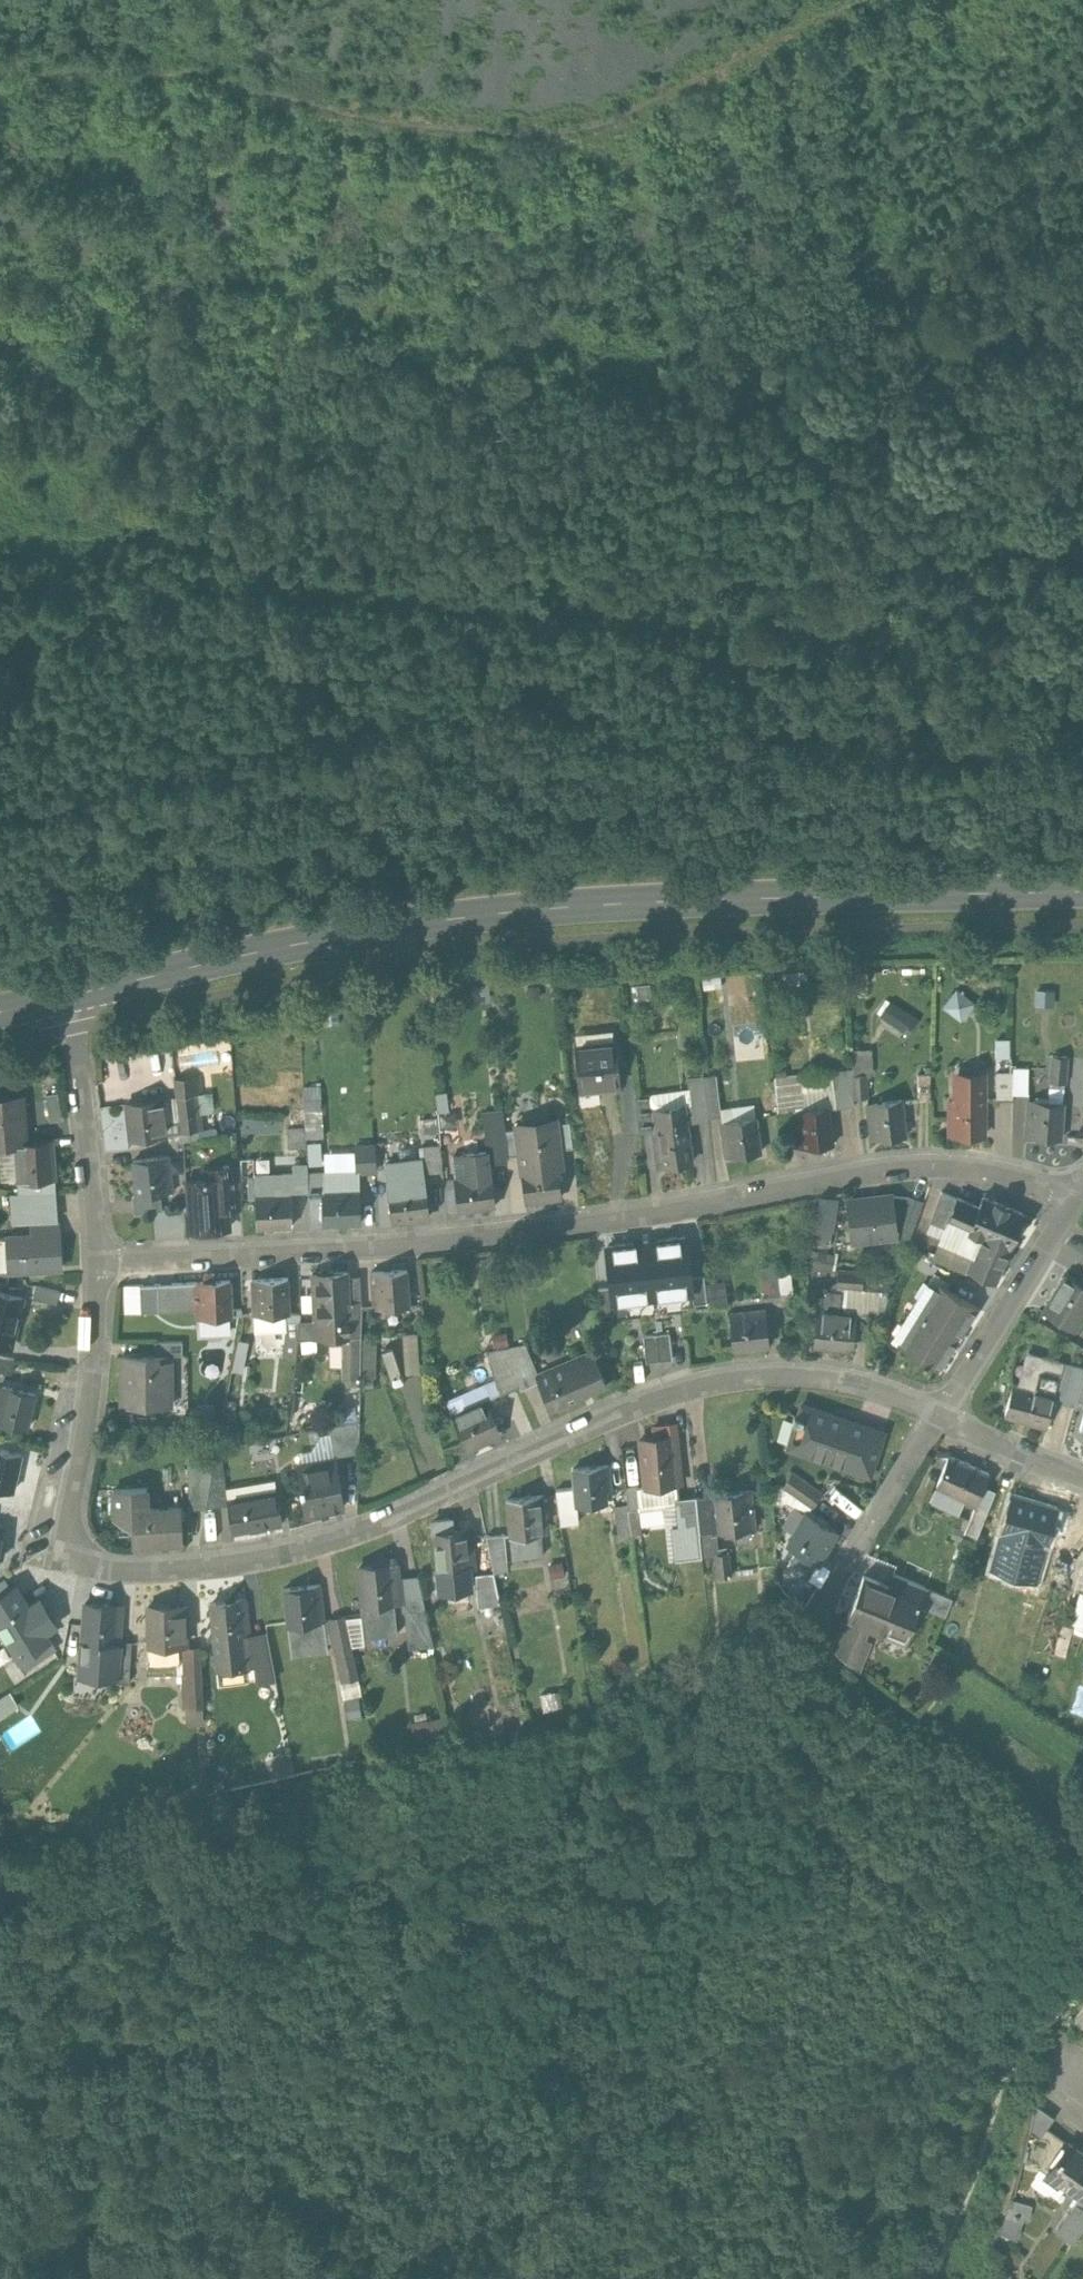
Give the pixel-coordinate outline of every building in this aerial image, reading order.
[(877,1011),(905,1031),(916,1016),(889,995),(877,1011)] [(615,1043),(574,1046),(578,1091),(578,1087),(596,1085),(596,1090),(618,1088),(615,1043)] [(1066,1056),(1049,1055),(1047,1087),(1044,1087),(1043,1100),(1062,1101),(1066,1056)] [(1024,1065),(1011,1065),(1010,1092),(1023,1092),(1024,1065)] [(916,1070),(916,1096),(932,1096),(932,1070),(916,1070)] [(178,1072),(181,1126),(199,1125),(196,1071),(178,1072)] [(1010,1074),(994,1073),(994,1100),(1009,1100),(1010,1074)] [(787,1076),(772,1077),(774,1112),(789,1112),(787,1076)] [(701,1077),(687,1078),(691,1118),(704,1117),(701,1080),(701,1077)] [(718,1079),(701,1080),(704,1117),(721,1116),(718,1079)] [(982,1080),(951,1081),(953,1115),(947,1115),(948,1137),(984,1135),(982,1080)] [(301,1082),(303,1126),(287,1126),(288,1141),(304,1140),(305,1158),(323,1158),(320,1082),(301,1082)] [(45,1093),(47,1115),(57,1114),(54,1092),(45,1093)] [(0,1097),(0,1145),(14,1143),(17,1178),(54,1175),(51,1140),(26,1142),(22,1095),(0,1097)] [(644,1096),(631,1097),(633,1127),(645,1126),(643,1111),(645,1111),(644,1096)] [(163,1097),(128,1101),(131,1136),(162,1133),(160,1114),(165,1113),(163,1097)] [(631,1097),(616,1099),(618,1130),(633,1129),(633,1127),(631,1097)] [(1043,1100),(1024,1098),(1021,1134),(1059,1137),(1062,1101),(1043,1100)] [(901,1103),(866,1106),(868,1141),(903,1139),(901,1103)] [(645,1111),(643,1111),(645,1126),(651,1166),(687,1162),(680,1106),(645,1111)] [(499,1108),(478,1111),(483,1151),(484,1151),(485,1162),(503,1160),(502,1154),(500,1128),(499,1108)] [(827,1109),(796,1112),(796,1114),(791,1114),(794,1147),(830,1144),(827,1109)] [(752,1118),(717,1123),(721,1157),(757,1152),(752,1118)] [(564,1123),(551,1124),(553,1150),(566,1149),(564,1123)] [(551,1124),(515,1127),(517,1153),(518,1164),(550,1161),(554,1161),(553,1150),(551,1124)] [(515,1127),(500,1128),(502,1154),(517,1153),(515,1127)] [(372,1145),(352,1146),(353,1172),(354,1172),(373,1171),(372,1145)] [(437,1146),(416,1149),(417,1160),(419,1160),(421,1174),(439,1172),(437,1146)] [(483,1151),(449,1155),(455,1209),(490,1205),(485,1162),(484,1151),(483,1151)] [(169,1155),(134,1159),(137,1192),(138,1194),(160,1191),(173,1189),(169,1155)] [(417,1160),(383,1164),(390,1222),(425,1218),(421,1174),(419,1160),(417,1160)] [(550,1161),(518,1164),(519,1169),(517,1170),(519,1201),(553,1198),(550,1161)] [(239,1165),(221,1166),(222,1178),(223,1178),(224,1194),(226,1193),(227,1206),(241,1205),(239,1165)] [(221,1166),(206,1167),(207,1179),(184,1180),(187,1229),(228,1226),(227,1206),(226,1193),(224,1194),(223,1178),(222,1178),(221,1166)] [(353,1172),(307,1174),(308,1197),(322,1196),(323,1223),(357,1222),(354,1172),(353,1172)] [(282,1173),(247,1174),(248,1197),(255,1197),(256,1226),(291,1224),(290,1188),(283,1189),(282,1173)] [(160,1191),(138,1194),(137,1192),(132,1192),(134,1212),(162,1208),(160,1191)] [(939,1192),(928,1221),(942,1227),(945,1221),(954,1199),(939,1192)] [(888,1196),(844,1201),(849,1240),(892,1235),(888,1196)] [(919,1202),(906,1197),(897,1222),(910,1227),(919,1202)] [(1022,1213),(981,1197),(977,1207),(955,1198),(954,1199),(945,1221),(979,1236),(966,1268),(994,1280),(1022,1213)] [(61,1234),(11,1237),(13,1271),(64,1267),(61,1234)] [(658,1238),(645,1240),(652,1297),(692,1293),(690,1278),(685,1236),(658,1240),(658,1238)] [(652,1297),(645,1240),(633,1241),(633,1242),(606,1246),(611,1287),(613,1302),(652,1297)] [(773,1266),(759,1268),(763,1296),(777,1294),(773,1266)] [(402,1270),(367,1271),(368,1287),(373,1287),(374,1305),(404,1303),(402,1270)] [(862,1272),(836,1271),(835,1287),(860,1289),(862,1272)] [(876,1274),(863,1272),(860,1289),(860,1294),(873,1296),(876,1274)] [(344,1273),(308,1275),(311,1337),(347,1336),(344,1273)] [(285,1276),(250,1278),(252,1329),(283,1328),(287,1328),(287,1319),(285,1276)] [(707,1302),(704,1276),(690,1278),(692,1293),(693,1303),(707,1302)] [(1067,1276),(1043,1315),(1073,1333),(1082,1316),(1082,1286),(1067,1276)] [(935,1279),(897,1342),(938,1367),(977,1305),(935,1279)] [(227,1280),(192,1281),(193,1296),(198,1296),(199,1315),(228,1314),(227,1280)] [(174,1282),(156,1283),(158,1310),(175,1309),(174,1282)] [(723,1282),(706,1284),(710,1307),(727,1305),(723,1282)] [(62,1290),(38,1283),(34,1295),(59,1302),(62,1290)] [(614,1313),(613,1302),(611,1287),(597,1288),(601,1314),(614,1313)] [(12,1341),(24,1294),(0,1288),(0,1338),(12,1341)] [(836,1297),(818,1295),(813,1345),(848,1349),(852,1313),(835,1312),(836,1297)] [(593,1309),(578,1311),(580,1326),(595,1324),(593,1309)] [(748,1317),(727,1319),(731,1350),(766,1346),(763,1310),(747,1312),(748,1317)] [(287,1319),(287,1328),(283,1328),(283,1337),(295,1336),(297,1319),(287,1319)] [(382,1343),(383,1369),(419,1368),(417,1327),(399,1328),(400,1342),(382,1343)] [(669,1335),(642,1337),(644,1363),(671,1361),(669,1335)] [(183,1354),(182,1338),(153,1338),(154,1353),(169,1353),(170,1354),(183,1354)] [(536,1374),(521,1344),(506,1347),(510,1372),(516,1385),(518,1389),(536,1380),(533,1375),(536,1374)] [(506,1347),(486,1352),(498,1394),(516,1385),(510,1372),(506,1347)] [(536,1374),(533,1375),(536,1380),(549,1408),(603,1384),(588,1350),(536,1374)] [(0,1351),(0,1367),(14,1370),(18,1354),(0,1351)] [(154,1353),(122,1353),(123,1403),(170,1403),(170,1354),(169,1353),(154,1353)] [(1063,1364),(1030,1355),(1021,1388),(1012,1386),(1010,1393),(1005,1391),(1003,1399),(1008,1400),(1004,1418),(1046,1429),(1053,1402),(1063,1364)] [(1063,1364),(1053,1402),(1075,1408),(1082,1381),(1082,1369),(1063,1364)] [(0,1381),(0,1418),(28,1425),(36,1390),(0,1381)] [(472,1408),(454,1416),(467,1445),(498,1431),(484,1399),(470,1405),(472,1408)] [(858,1422),(801,1403),(797,1416),(792,1415),(790,1421),(799,1424),(800,1421),(805,1423),(798,1445),(816,1451),(815,1455),(844,1465),(858,1422)] [(356,1420),(327,1424),(331,1453),(355,1449),(356,1420)] [(884,1431),(858,1422),(844,1465),(870,1474),(884,1431)] [(673,1423),(651,1426),(653,1438),(638,1440),(643,1484),(681,1479),(673,1423)] [(15,1485),(23,1451),(0,1446),(0,1482),(15,1485)] [(213,1465),(206,1502),(228,1498),(227,1494),(221,1456),(214,1457),(213,1465)] [(988,1473),(948,1456),(935,1486),(975,1503),(976,1503),(988,1473)] [(333,1459),(299,1465),(301,1481),(299,1481),(300,1487),(302,1486),(306,1508),(340,1502),(333,1459)] [(607,1464),(573,1467),(574,1484),(576,1502),(607,1499),(605,1479),(609,1478),(607,1464)] [(213,1465),(187,1466),(189,1503),(206,1502),(213,1465)] [(822,1486),(792,1467),(782,1482),(782,1483),(812,1502),(822,1486)] [(782,1482),(769,1483),(770,1492),(783,1491),(782,1483),(782,1482)] [(147,1483),(117,1484),(119,1525),(134,1525),(135,1535),(183,1533),(182,1502),(148,1504),(147,1483)] [(574,1484),(555,1486),(559,1520),(578,1518),(576,1502),(574,1484)] [(274,1486),(227,1494),(228,1498),(233,1525),(279,1517),(274,1486)] [(751,1486),(715,1490),(719,1526),(734,1524),(735,1536),(748,1535),(746,1523),(755,1522),(751,1486)] [(715,1490),(695,1492),(699,1528),(719,1526),(715,1490)] [(542,1492),(506,1496),(511,1553),(542,1550),(538,1514),(544,1513),(542,1492)] [(695,1492),(678,1493),(681,1524),(673,1525),(676,1553),(701,1551),(695,1492)] [(1055,1513),(1013,1500),(1004,1532),(1045,1545),(1055,1513)] [(975,1503),(964,1529),(977,1535),(988,1509),(976,1503),(975,1503)] [(808,1509),(790,1540),(797,1545),(819,1557),(837,1526),(808,1509)] [(469,1523),(434,1525),(438,1582),(468,1580),(466,1548),(471,1548),(469,1523)] [(503,1529),(484,1529),(492,1565),(506,1562),(503,1529)] [(819,1557),(797,1545),(790,1556),(812,1569),(819,1557)] [(375,1557),(359,1559),(363,1594),(359,1595),(363,1627),(389,1624),(385,1592),(393,1591),(391,1571),(396,1570),(393,1551),(375,1553),(375,1557)] [(492,1565),(474,1567),(477,1597),(499,1595),(492,1565)] [(896,1584),(863,1570),(847,1609),(887,1626),(890,1618),(907,1625),(903,1633),(905,1633),(919,1599),(921,1595),(896,1585),(896,1584)] [(952,1593),(901,1572),(896,1584),(896,1585),(921,1595),(919,1599),(945,1610),(952,1593)] [(319,1576),(284,1579),(288,1615),(318,1612),(316,1590),(320,1590),(319,1576)] [(47,1629),(43,1622),(54,1614),(40,1594),(29,1602),(15,1581),(0,1590),(0,1613),(1,1614),(0,1614),(0,1620),(7,1631),(10,1629),(22,1646),(47,1629)] [(246,1591),(211,1595),(219,1658),(247,1654),(244,1627),(250,1626),(246,1591)] [(123,1598),(85,1595),(80,1663),(117,1666),(120,1631),(121,1631),(123,1598)] [(184,1597),(150,1597),(150,1632),(180,1632),(180,1613),(185,1613),(184,1597)] [(1075,1597),(1067,1623),(1082,1628),(1082,1600),(1075,1597)] [(358,1679),(344,1603),(329,1606),(343,1682),(358,1679)] [(360,1625),(356,1604),(346,1606),(349,1627),(360,1625)] [(867,1622),(845,1613),(833,1643),(857,1662),(867,1636),(862,1634),(867,1622)] [(250,1626),(244,1627),(247,1654),(257,1653),(259,1668),(277,1666),(268,1624),(250,1626)] [(54,1640),(47,1629),(22,1646),(17,1648),(25,1660),(54,1640)] [(133,1632),(121,1631),(120,1631),(117,1666),(117,1671),(130,1672),(133,1632)] [(203,1692),(201,1633),(176,1634),(179,1694),(203,1692)] [(1057,2107),(1039,2094),(1032,2120),(1042,2128),(1057,2107)] [(1070,2135),(1046,2168),(1048,2169),(1051,2164),(1061,2171),(1057,2176),(1058,2177),(1061,2173),(1082,2188),(1082,2186),(1082,2144),(1070,2135)] [(997,2222),(1015,2229),(1028,2194),(1010,2187),(997,2222)]
